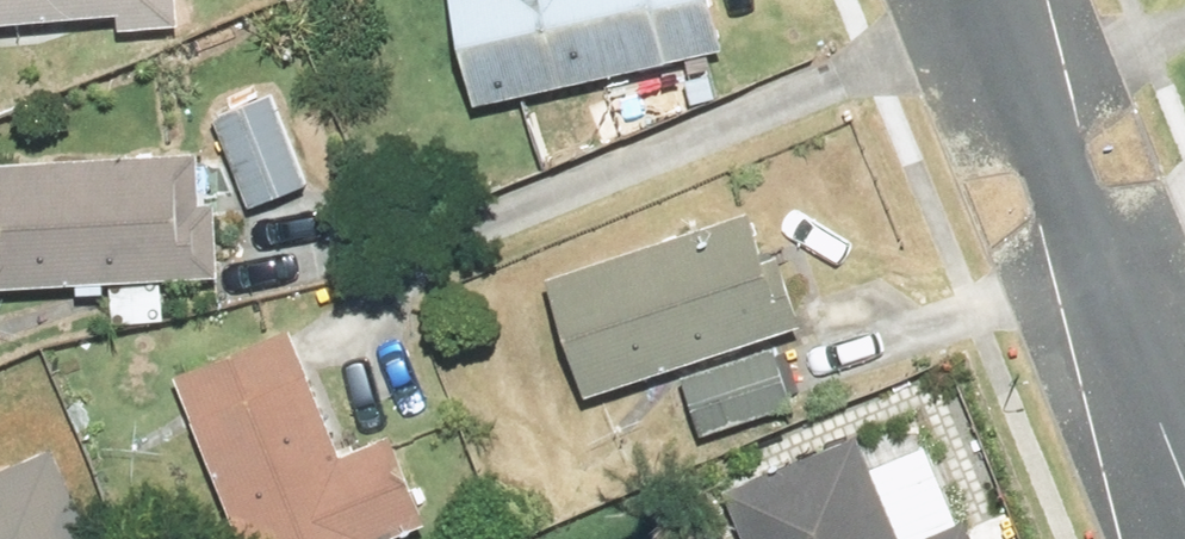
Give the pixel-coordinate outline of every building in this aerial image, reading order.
[(127,7),(128,26),(192,21),(190,0),(0,0),(0,17),(127,7)] [(483,95),(734,44),(725,0),(464,0),(483,95)] [(272,92),(222,112),(260,212),(311,192),(272,92)] [(233,270),(230,197),(214,197),(211,145),(0,155),(0,281),(233,270)] [(763,205),(560,270),(598,388),(817,317),(795,248),(779,253),(763,205)] [(187,371),(260,538),(377,538),(442,511),(403,423),(353,444),(300,322),(187,371)] [(786,341),(683,378),(705,441),(809,403),(786,341)] [(734,488),(755,538),(987,538),(977,514),(916,538),(872,431),(734,488)] [(0,471),(0,538),(105,538),(63,444),(0,471)]
